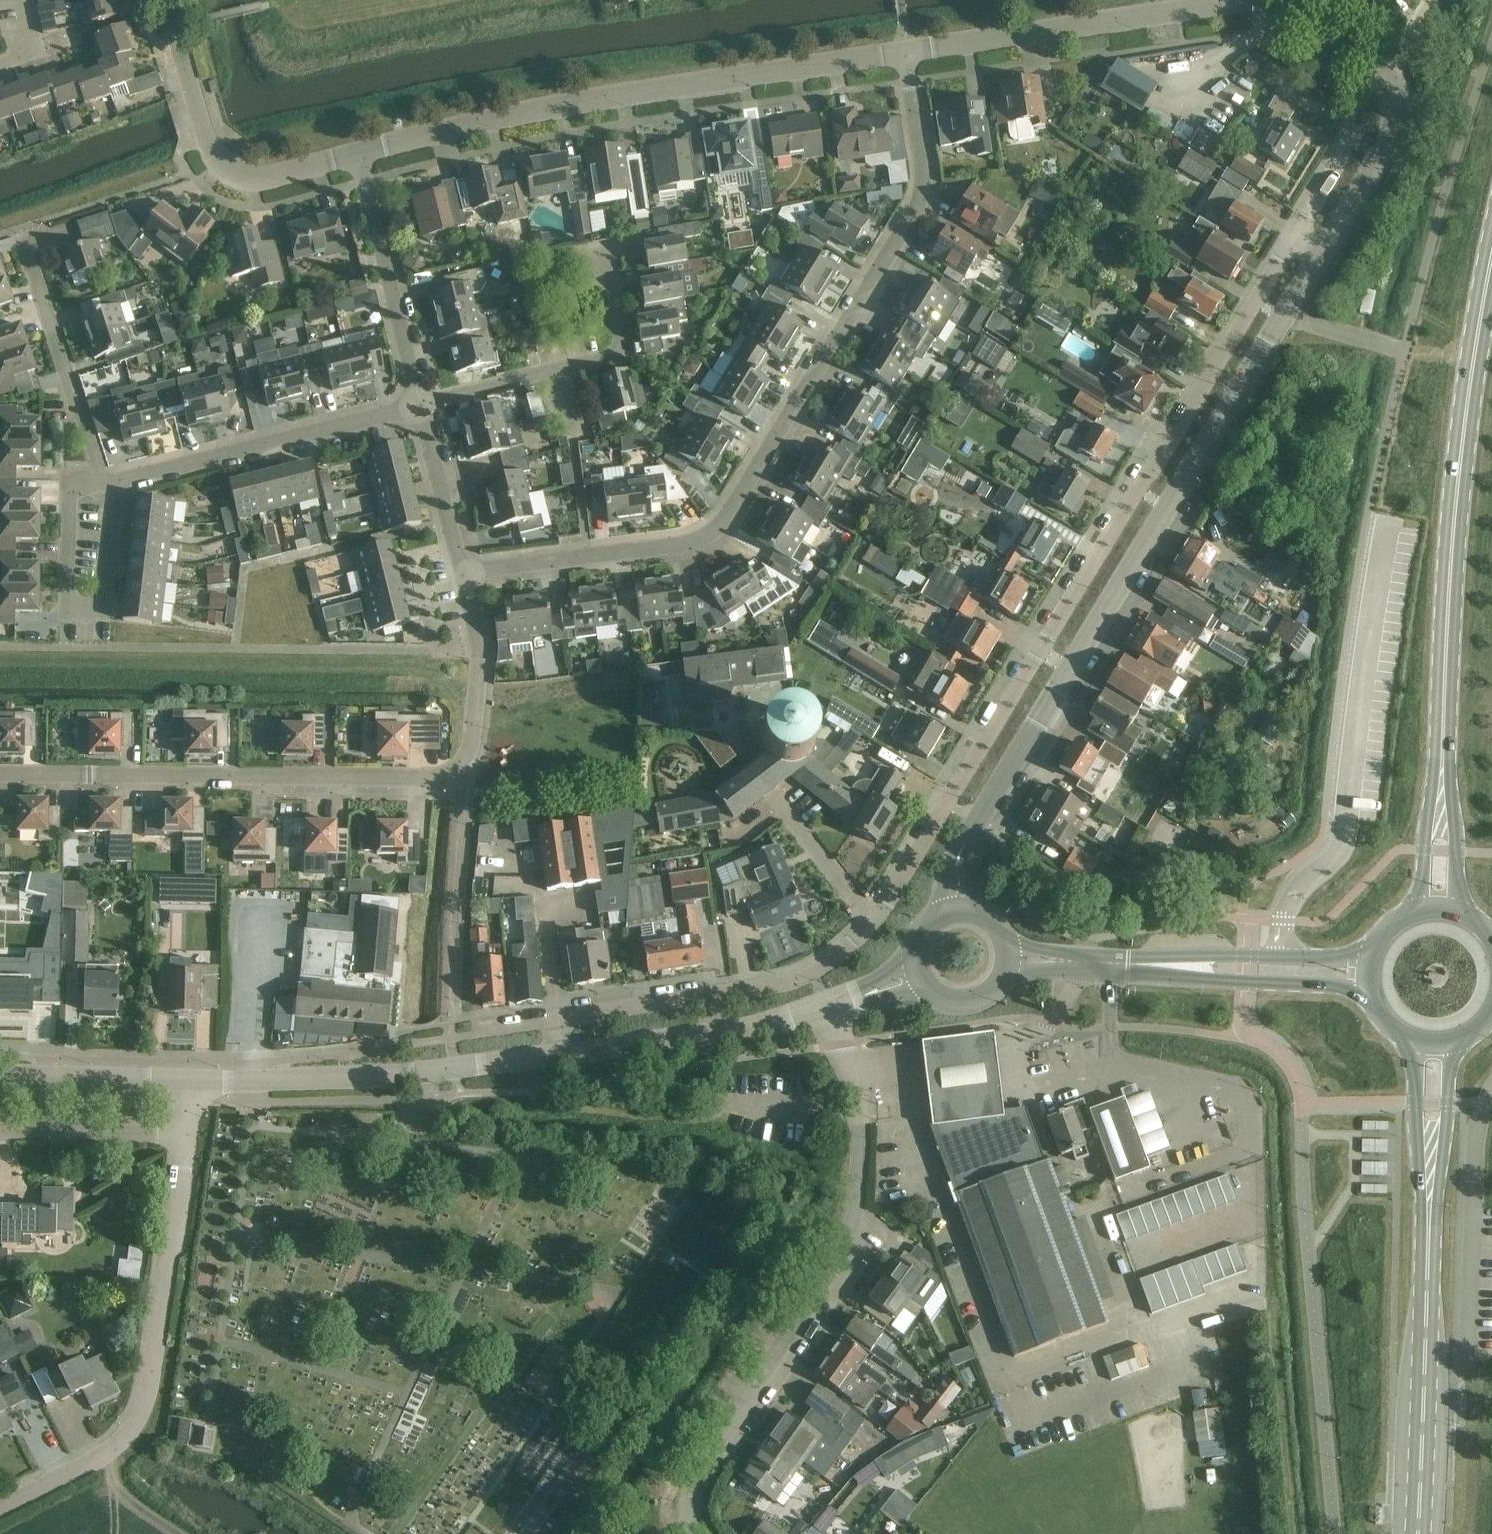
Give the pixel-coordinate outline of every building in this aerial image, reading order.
[(89,8),(79,10),(83,26),(126,16),(123,7),(117,8),(115,0),(87,0),(89,8)] [(43,34),(57,31),(54,16),(66,13),(64,2),(50,5),(37,8),(43,34)] [(95,37),(104,62),(131,53),(125,36),(131,34),(128,25),(95,37)] [(134,62),(131,53),(104,62),(98,64),(100,70),(101,70),(108,90),(109,90),(124,84),(129,98),(139,94),(128,64),(134,62)] [(1117,61),(1106,79),(1100,89),(1141,113),(1158,86),(1117,61)] [(82,70),(74,73),(83,99),(82,100),(84,106),(111,96),(109,90),(108,90),(101,70),(100,70),(84,76),(82,70)] [(56,102),(55,102),(57,108),(82,100),(83,99),(74,73),(57,79),(55,73),(46,76),(56,102)] [(56,102),(46,76),(29,82),(27,76),(18,79),(20,85),(21,85),(30,111),(55,102),(56,102)] [(1002,84),(1005,104),(1005,106),(996,107),(999,125),(1008,124),(1010,135),(1011,139),(1014,141),(1018,142),(1034,139),(1033,128),(1045,126),(1041,101),(1038,79),(1002,84)] [(5,120),(13,117),(18,130),(35,124),(30,111),(21,85),(20,85),(4,91),(2,85),(0,86),(0,105),(5,120)] [(1230,87),(1225,95),(1242,106),(1247,98),(1230,87)] [(1274,98),(1268,109),(1274,113),(1270,120),(1261,134),(1266,137),(1259,150),(1269,156),(1269,157),(1284,166),(1301,138),(1283,128),(1284,126),(1283,126),(1287,120),(1288,121),(1295,111),(1274,98)] [(982,100),(971,102),(946,106),(947,114),(936,115),(941,147),(975,142),(978,157),(990,155),(986,123),(982,100)] [(9,129),(5,120),(0,105),(0,133),(9,129)] [(833,125),(837,150),(839,159),(890,152),(892,164),(906,161),(900,125),(888,127),(886,117),(856,122),(854,110),(834,113),(836,125),(833,125)] [(1150,110),(1144,120),(1164,132),(1170,122),(1150,110)] [(71,115),(61,118),(66,132),(76,128),(71,115)] [(769,128),(772,148),(774,161),(801,157),(802,161),(822,158),(816,116),(796,119),(797,124),(769,128)] [(716,133),(704,135),(707,154),(707,160),(710,177),(714,176),(714,178),(719,177),(720,180),(750,175),(750,178),(751,186),(752,192),(753,196),(758,195),(761,212),(762,212),(773,210),(768,173),(765,154),(764,147),(750,149),(746,126),(716,131),(716,133)] [(650,149),(654,174),(656,188),(657,188),(658,194),(677,191),(676,185),(693,183),(693,182),(706,180),(699,134),(685,136),(686,144),(650,149)] [(1089,135),(1084,145),(1096,152),(1102,143),(1089,135)] [(1177,135),(1169,147),(1185,157),(1192,145),(1177,135)] [(649,215),(644,176),(627,178),(622,147),(587,152),(591,181),(594,197),(628,192),(632,218),(649,215)] [(1178,169),(1205,186),(1216,169),(1189,152),(1178,169)] [(545,160),(524,164),(532,199),(567,192),(570,206),(586,202),(582,177),(579,159),(565,162),(564,156),(562,156),(563,160),(546,164),(545,160)] [(1238,158),(1232,168),(1256,182),(1262,172),(1238,158)] [(467,181),(456,183),(463,213),(493,206),(498,226),(527,219),(519,181),(505,185),(506,188),(500,189),(496,170),(467,177),(467,181)] [(1185,174),(1179,184),(1205,200),(1211,190),(1185,174)] [(412,200),(422,238),(431,243),(438,233),(466,227),(455,180),(441,183),(443,191),(406,200),(406,201),(412,200)] [(1221,226),(1232,233),(1249,243),(1251,240),(1254,240),(1258,234),(1257,231),(1263,221),(1236,205),(1242,196),(1220,183),(1209,202),(1228,214),(1221,226)] [(972,187),(953,218),(993,244),(1000,234),(1005,237),(1018,216),(972,187)] [(901,189),(886,191),(887,204),(902,202),(901,189)] [(1047,189),(1042,202),(1056,208),(1062,194),(1047,189)] [(781,192),(774,193),(775,205),(787,203),(786,196),(781,192)] [(824,246),(831,236),(850,249),(867,221),(846,209),(844,212),(835,207),(827,220),(815,213),(813,203),(781,210),(776,217),(803,233),(824,246)] [(186,264),(194,254),(206,238),(204,236),(213,225),(192,209),(184,220),(163,205),(148,225),(130,211),(110,218),(111,221),(117,237),(129,253),(139,261),(155,241),(186,264)] [(682,223),(705,219),(707,226),(724,222),(721,206),(680,215),(682,223)] [(287,228),(292,247),(295,259),(324,252),(325,257),(345,252),(335,211),(315,216),(316,221),(287,228)] [(101,215),(103,223),(111,221),(110,218),(109,213),(101,215)] [(649,231),(647,219),(636,220),(638,232),(649,231)] [(1217,231),(1199,220),(1193,230),(1211,241),(1198,262),(1229,280),(1242,258),(1223,246),(1226,241),(1215,234),(1217,231)] [(98,243),(117,237),(111,221),(103,223),(105,227),(81,235),(85,246),(60,254),(68,278),(71,277),(74,287),(76,288),(78,288),(89,285),(90,282),(87,272),(106,266),(98,243)] [(647,268),(660,265),(687,261),(683,239),(701,236),(698,224),(665,230),(667,242),(643,246),(644,252),(642,255),(643,261),(646,263),(647,268)] [(225,252),(232,278),(251,273),(255,289),(282,282),(275,253),(261,256),(255,232),(228,239),(231,251),(225,252)] [(793,266),(827,287),(838,268),(818,256),(824,246),(803,233),(796,244),(803,248),(793,266)] [(534,238),(536,252),(553,248),(550,234),(534,238)] [(964,235),(957,245),(942,236),(941,238),(935,237),(929,248),(931,254),(929,257),(949,269),(944,275),(959,285),(970,267),(975,270),(978,269),(989,251),(968,237),(964,235)] [(1187,267),(1193,258),(1172,244),(1166,254),(1187,267)] [(1020,273),(1029,261),(1017,253),(1009,266),(1020,273)] [(512,260),(501,262),(503,274),(515,271),(512,260)] [(658,304),(683,299),(698,296),(694,274),(689,275),(687,261),(660,265),(663,279),(640,283),(641,289),(639,292),(640,298),(643,301),(644,307),(658,304)] [(775,279),(768,290),(789,303),(795,294),(815,306),(827,287),(793,266),(782,284),(775,279)] [(474,271),(469,272),(450,277),(453,289),(430,295),(441,341),(464,335),(467,347),(489,341),(491,341),(486,319),(477,321),(471,296),(480,294),(487,283),(483,270),(474,272),(474,271)] [(1179,304),(1192,311),(1209,322),(1210,319),(1215,317),(1216,315),(1216,310),(1222,299),(1203,288),(1207,281),(1194,273),(1190,280),(1174,270),(1168,279),(1187,291),(1179,304)] [(960,304),(958,303),(964,292),(943,279),(937,289),(917,277),(906,295),(940,316),(949,322),(960,304)] [(5,280),(0,282),(0,307),(12,303),(5,280)] [(368,294),(368,292),(365,280),(349,284),(352,298),(368,294)] [(789,303),(768,290),(762,300),(769,305),(758,323),(792,343),(803,325),(784,313),(789,303)] [(1364,292),(1360,313),(1370,315),(1375,294),(1364,292)] [(123,293),(119,294),(99,300),(103,311),(81,318),(87,339),(126,326),(119,307),(127,304),(123,293)] [(368,294),(363,296),(367,309),(377,306),(374,293),(368,294)] [(1169,321),(1176,308),(1152,294),(1145,307),(1169,321)] [(908,336),(930,349),(936,338),(929,334),(940,316),(906,295),(894,314),(914,326),(908,336)] [(683,299),(658,304),(660,316),(636,320),(637,326),(635,330),(636,335),(640,338),(641,344),(643,343),(645,355),(663,352),(661,340),(680,337),(678,324),(687,322),(683,299)] [(183,302),(171,306),(176,321),(188,317),(183,302)] [(1043,308),(1036,320),(1052,329),(1059,318),(1043,308)] [(1184,310),(1178,321),(1209,338),(1215,326),(1184,310)] [(1113,345),(1120,349),(1137,360),(1145,347),(1161,357),(1164,354),(1176,361),(1188,340),(1171,330),(1149,316),(1148,317),(1149,317),(1135,339),(1122,331),(1113,345)] [(975,318),(968,330),(979,336),(986,325),(975,318)] [(1006,321),(997,337),(1009,344),(1018,328),(1006,321)] [(733,346),(755,359),(761,350),(780,362),(792,343),(758,323),(747,340),(740,336),(733,346)] [(27,348),(20,326),(0,332),(0,357),(27,348)] [(132,346),(126,326),(87,339),(94,360),(116,352),(120,363),(144,355),(140,343),(132,346)] [(242,331),(232,334),(234,344),(245,341),(242,331)] [(322,344),(310,347),(316,372),(327,369),(332,391),(354,386),(375,381),(369,358),(380,356),(374,331),(362,334),(342,339),(344,347),(324,352),(322,344)] [(319,332),(307,335),(309,343),(321,340),(319,332)] [(176,333),(162,337),(166,347),(179,343),(176,333)] [(923,359),(930,349),(908,336),(902,345),(883,333),(871,352),(905,373),(916,355),(923,359)] [(225,336),(209,340),(212,350),(218,348),(221,356),(230,354),(225,336)] [(500,367),(497,353),(492,355),(489,341),(467,347),(450,351),(456,374),(481,368),(482,372),(500,367)] [(734,361),(723,379),(757,400),(769,381),(749,369),(755,359),(733,346),(727,357),(734,361)] [(255,361),(245,363),(247,369),(251,388),(262,385),(268,408),(289,402),(311,397),(305,374),(316,372),(310,347),(298,350),(293,348),(277,352),(257,357),(257,360),(255,361)] [(27,348),(0,357),(0,395),(17,390),(13,378),(35,371),(27,348)] [(161,363),(158,352),(146,355),(149,366),(161,363)] [(873,392),(895,405),(902,395),(894,390),(905,373),(871,352),(859,371),(879,383),(873,392)] [(690,358),(682,370),(694,378),(702,366),(690,358)] [(1120,388),(1114,398),(1142,415),(1161,384),(1123,361),(1111,382),(1120,388)] [(1113,391),(1088,376),(1066,363),(1057,377),(1104,405),(1113,391)] [(166,383),(172,407),(183,405),(188,427),(231,417),(225,394),(236,392),(230,367),(218,370),(220,378),(180,388),(178,380),(166,383)] [(247,369),(239,371),(244,390),(251,388),(247,369)] [(624,414),(636,411),(635,409),(642,407),(645,403),(642,389),(637,386),(630,388),(626,372),(620,373),(616,371),(611,373),(608,376),(603,378),(608,401),(594,404),(601,432),(627,426),(624,414)] [(962,375),(955,387),(971,398),(979,385),(962,375)] [(712,397),(705,392),(695,386),(689,396),(699,403),(720,416),(726,406),(746,418),(757,400),(723,379),(712,397)] [(134,391),(145,438),(167,433),(161,410),(172,407),(166,383),(134,391)] [(134,391),(134,387),(112,392),(113,396),(101,399),(107,423),(118,421),(124,443),(145,438),(134,391)] [(1063,399),(1073,405),(1098,420),(1105,409),(1069,388),(1063,399)] [(889,416),(895,405),(873,392),(868,402),(848,389),(836,408),(871,429),(881,411),(889,416)] [(545,417),(539,393),(526,396),(533,421),(545,417)] [(699,418),(689,435),(723,456),(734,438),(713,425),(720,416),(699,403),(692,413),(699,418)] [(459,414),(465,437),(504,427),(498,404),(459,414)] [(1,444),(40,445),(40,421),(9,420),(9,408),(0,408),(0,432),(1,432),(1,444)] [(860,447),(871,429),(836,408),(825,427),(845,439),(839,448),(860,462),(867,451),(860,447)] [(958,411),(949,424),(960,432),(969,419),(958,411)] [(638,422),(633,429),(641,435),(645,428),(638,422)] [(500,453),(503,465),(527,459),(524,446),(517,425),(504,428),(504,427),(465,437),(471,460),(500,453)] [(1099,429),(1093,426),(1088,434),(1085,433),(1082,438),(1073,432),(1065,434),(1056,450),(1085,467),(1090,458),(1101,465),(1116,440),(1099,429)] [(1039,465),(1049,447),(1021,431),(1011,448),(1039,465)] [(671,449),(664,459),(685,473),(691,463),(711,475),(723,456),(689,435),(678,453),(671,449)] [(920,442),(909,462),(925,472),(928,466),(937,452),(920,442)] [(16,480),(17,468),(39,469),(40,445),(1,444),(1,457),(0,457),(0,480),(16,480)] [(365,453),(370,474),(406,465),(401,444),(365,453)] [(813,446),(802,464),(836,485),(842,475),(852,482),(857,474),(861,477),(867,467),(860,463),(860,462),(839,448),(833,458),(813,446)] [(482,482),(488,505),(527,496),(521,474),(530,472),(527,459),(503,465),(506,477),(482,482)] [(1052,479),(1054,480),(1053,481),(1048,478),(1044,478),(1036,491),(1037,495),(1071,515),(1073,513),(1076,515),(1082,504),(1079,502),(1089,485),(1046,460),(1041,469),(1053,476),(1052,479)] [(319,499),(310,463),(289,468),(299,504),(319,499)] [(836,485),(802,464),(790,483),(810,495),(804,505),(826,518),(832,507),(825,503),(836,485)] [(411,484),(406,465),(370,474),(375,493),(411,484)] [(279,509),(299,504),(289,468),(270,473),(279,509)] [(625,482),(630,521),(634,521),(635,522),(635,523),(637,523),(638,523),(639,523),(640,523),(641,522),(642,521),(643,520),(652,518),(650,502),(684,497),(687,500),(688,500),(665,468),(644,470),(645,479),(625,482)] [(319,473),(322,485),(330,483),(327,471),(319,473)] [(259,514),(279,509),(270,473),(250,478),(259,514)] [(608,524),(630,521),(625,482),(604,484),(603,476),(591,478),(594,503),(605,501),(608,524)] [(879,477),(870,490),(880,496),(888,482),(879,477)] [(238,520),(259,514),(250,478),(229,483),(238,520)] [(0,480),(0,504),(1,504),(0,516),(39,517),(39,493),(16,493),(16,480),(0,480)] [(344,493),(333,496),(330,483),(322,485),(325,498),(327,505),(346,500),(344,493)] [(375,493),(380,513),(416,504),(411,484),(375,493)] [(993,505),(1016,518),(1026,501),(1003,487),(993,505)] [(544,529),(541,515),(532,518),(527,496),(488,505),(494,528),(517,523),(520,535),(544,529)] [(138,498),(135,519),(173,523),(175,502),(138,498)] [(767,521),(801,542),(812,524),(819,529),(826,518),(804,505),(798,514),(778,502),(767,521)] [(385,534),(421,525),(416,504),(380,513),(385,534)] [(224,523),(232,521),(229,509),(221,511),(224,523)] [(326,526),(334,524),(331,512),(323,514),(326,526)] [(39,517),(0,516),(0,530),(0,552),(16,553),(16,540),(39,541),(39,517)] [(170,544),(173,523),(135,519),(133,539),(170,544)] [(232,521),(224,523),(227,535),(236,533),(232,521)] [(769,561),(786,572),(791,575),(798,564),(801,566),(812,548),(801,542),(767,521),(756,540),(775,552),(769,561)] [(1058,538),(1040,527),(1032,522),(1024,536),(1020,534),(1006,557),(1016,564),(1022,553),(1042,565),(1058,538)] [(317,524),(304,527),(307,540),(320,537),(317,524)] [(334,524),(326,526),(329,539),(338,537),(334,524)] [(322,545),(320,537),(307,540),(309,548),(322,545)] [(1191,537),(1180,554),(1201,567),(1241,591),(1253,599),(1261,586),(1282,598),(1287,590),(1293,580),(1272,567),(1263,582),(1237,566),(1234,571),(1221,563),(1219,567),(1214,564),(1220,555),(1208,548),(1191,537)] [(130,560),(168,564),(170,544),(133,539),(130,560)] [(238,553),(246,551),(243,539),(235,541),(236,546),(228,548),(230,558),(238,556),(238,553)] [(309,548),(307,540),(295,543),(297,551),(309,548)] [(390,543),(370,548),(353,552),(358,573),(395,563),(390,543)] [(526,559),(548,553),(546,545),(524,551),(526,559)] [(834,546),(827,557),(837,563),(844,552),(834,546)] [(268,550),(270,558),(282,555),(280,547),(268,550)] [(270,558),(268,550),(255,553),(257,562),(270,558)] [(241,566),(249,563),(246,551),(238,553),(238,556),(241,566)] [(38,589),(39,565),(16,565),(16,553),(0,552),(0,588),(38,589)] [(1180,554),(1170,571),(1206,593),(1211,584),(1215,587),(1215,591),(1234,602),(1241,591),(1201,567),(1180,554)] [(971,592),(960,586),(936,571),(930,581),(975,610),(982,599),(1011,617),(1012,614),(1014,616),(1017,615),(1022,607),(1021,604),(1019,603),(1027,590),(1007,578),(1016,564),(1006,557),(992,582),(981,575),(971,592)] [(213,559),(187,560),(188,570),(214,569),(213,559)] [(165,584),(168,564),(130,560),(128,580),(165,584)] [(740,560),(722,571),(745,606),(746,606),(753,617),(798,588),(757,563),(747,570),(740,560)] [(363,592),(400,583),(395,563),(358,573),(363,592)] [(949,609),(958,614),(943,641),(953,647),(946,659),(956,665),(964,653),(983,664),(999,637),(973,622),(969,620),(975,610),(930,581),(904,566),(895,581),(948,612),(949,609)] [(309,585),(318,583),(315,570),(306,572),(309,585)] [(706,600),(693,602),(696,624),(697,633),(721,630),(731,623),(728,617),(745,606),(722,571),(704,584),(709,591),(705,594),(706,600)] [(657,580),(662,622),(683,619),(684,625),(696,624),(693,602),(693,599),(681,600),(678,577),(657,580)] [(126,600),(163,604),(165,584),(128,580),(126,600)] [(627,607),(630,632),(642,631),(641,624),(662,622),(657,580),(635,583),(638,606),(627,607)] [(1296,588),(1306,593),(1310,586),(1301,580),(1296,588)] [(1215,612),(1181,591),(1164,581),(1153,598),(1170,609),(1205,629),(1215,612)] [(318,583),(309,585),(312,597),(321,595),(318,583)] [(368,612),(405,603),(400,583),(363,592),(368,612)] [(355,586),(317,596),(321,609),(359,598),(355,586)] [(591,589),(596,630),(617,627),(618,634),(630,632),(627,607),(616,609),(613,586),(591,589)] [(38,589),(0,588),(0,624),(15,624),(15,612),(38,613),(38,589)] [(809,588),(799,604),(811,612),(821,596),(809,588)] [(572,614),(561,616),(564,641),(576,639),(575,632),(596,630),(591,589),(569,591),(572,614)] [(525,597),(531,638),(551,635),(552,642),(564,641),(561,616),(550,617),(547,594),(525,597)] [(212,595),(210,608),(225,610),(227,597),(212,595)] [(533,653),(531,638),(525,597),(504,600),(506,623),(495,624),(498,649),(497,663),(513,661),(512,655),(533,653)] [(226,612),(235,613),(237,601),(228,599),(226,612)] [(161,626),(163,604),(126,600),(123,621),(161,626)] [(373,632),(390,628),(410,623),(405,603),(368,612),(373,632)] [(326,623),(334,620),(331,608),(323,611),(326,623)] [(1174,643),(1184,649),(1191,638),(1197,642),(1205,629),(1170,609),(1163,621),(1159,618),(1152,629),(1174,643)] [(1226,610),(1218,622),(1242,636),(1250,624),(1226,610)] [(223,626),(225,615),(198,611),(197,619),(207,621),(207,624),(223,626)] [(225,624),(234,626),(235,613),(226,612),(225,624)] [(1271,638),(1273,639),(1294,652),(1311,662),(1315,637),(1284,618),(1271,638)] [(329,635),(338,633),(334,620),(326,623),(329,635)] [(1171,671),(1184,649),(1174,643),(1152,629),(1139,621),(1124,645),(1152,662),(1153,660),(1171,671)] [(820,623),(808,642),(828,654),(836,641),(840,635),(820,623)] [(1271,638),(1250,625),(1245,633),(1268,647),(1273,639),(1271,638)] [(680,645),(683,662),(700,660),(698,643),(680,645)] [(783,649),(733,656),(737,688),(787,682),(783,649)] [(844,664),(892,693),(900,679),(852,650),(844,664)] [(930,652),(916,676),(908,690),(935,706),(952,716),(968,689),(949,677),(956,665),(946,659),(945,661),(930,652)] [(1311,662),(1294,652),(1290,660),(1306,670),(1311,662)] [(628,654),(617,660),(621,669),(633,662),(628,654)] [(737,688),(733,656),(700,660),(683,662),(688,701),(711,698),(711,703),(729,701),(735,688),(737,688)] [(1108,685),(1141,705),(1149,710),(1157,708),(1166,693),(1167,694),(1177,677),(1142,657),(1136,667),(1123,660),(1108,685)] [(1087,731),(1105,742),(1128,756),(1141,733),(1130,726),(1138,713),(1104,692),(1089,717),(1094,720),(1087,731)] [(895,718),(905,702),(892,694),(882,710),(895,718)] [(337,709),(337,720),(347,721),(348,710),(337,709)] [(1266,719),(1255,739),(1272,748),(1286,721),(1265,709),(1261,717),(1266,719)] [(851,711),(844,723),(872,739),(879,727),(851,711)] [(901,723),(891,738),(903,746),(909,749),(926,759),(943,732),(926,722),(920,718),(919,719),(907,711),(901,723)] [(37,714),(0,714),(0,755),(24,755),(24,740),(37,740),(37,714)] [(758,764),(748,772),(715,797),(655,808),(660,833),(733,821),(792,775),(855,827),(865,806),(850,793),(851,792),(832,775),(831,776),(819,766),(834,749),(828,744),(824,742),(820,740),(816,740),(816,735),(815,732),(813,728),(811,725),(807,721),(804,718),(801,716),(798,715),(795,714),(789,714),(784,714),(780,715),(775,717),(771,720),(768,723),(765,727),(763,732),(762,736),(762,741),(762,746),(763,750),(765,755),(767,757),(758,764)] [(110,724),(90,724),(90,756),(120,756),(120,741),(131,741),(131,743),(132,743),(133,715),(110,715),(110,724)] [(186,716),(186,757),(216,757),(216,741),(227,741),(227,744),(228,744),(229,716),(186,716)] [(325,717),(302,717),(302,726),(282,726),(282,757),(312,758),(312,742),(323,742),(323,744),(324,744),(325,717)] [(441,718),(421,718),(378,717),(378,758),(408,759),(408,743),(419,743),(419,745),(420,745),(420,743),(439,743),(439,746),(440,746),(441,718)] [(862,735),(852,730),(835,750),(834,749),(819,766),(831,776),(832,775),(840,764),(842,765),(853,751),(851,749),(862,735)] [(652,731),(641,731),(642,743),(652,742),(652,731)] [(716,734),(691,733),(709,757),(725,745),(716,734)] [(1076,788),(1092,797),(1111,766),(1118,770),(1127,756),(1105,743),(1097,756),(1074,743),(1059,768),(1080,781),(1076,788)] [(1168,759),(1159,774),(1175,783),(1178,779),(1184,769),(1168,759)] [(901,777),(882,765),(871,782),(891,794),(901,777)] [(885,804),(891,794),(871,782),(867,781),(859,783),(855,787),(851,792),(850,793),(865,806),(855,827),(853,830),(876,844),(896,811),(885,804)] [(1036,807),(1078,832),(1091,812),(1048,786),(1036,807)] [(18,801),(18,832),(38,832),(38,842),(60,842),(61,814),(59,814),(59,817),(48,816),(48,801),(18,801)] [(74,811),(74,833),(110,833),(110,862),(132,863),(132,843),(133,815),(131,815),(131,817),(120,817),(120,801),(90,801),(90,811),(74,811)] [(162,812),(145,812),(145,838),(163,838),(163,833),(182,833),(182,843),(186,843),(204,843),(205,815),(203,816),(203,818),(192,818),(192,802),(162,802),(162,810),(162,812)] [(590,820),(565,824),(574,887),(601,883),(593,833),(633,827),(634,804),(589,811),(590,820)] [(1117,829),(1124,818),(1103,805),(1096,816),(1117,829)] [(1078,832),(1036,807),(1023,827),(1066,853),(1078,832)] [(1287,814),(1280,822),(1288,829),(1295,821),(1287,814)] [(537,819),(514,823),(517,843),(540,839),(548,892),(574,887),(565,824),(539,828),(537,819)] [(1102,819),(1096,829),(1110,839),(1117,829),(1102,819)] [(277,836),(275,836),(275,838),(264,838),(264,823),(234,822),(234,864),(276,864),(277,836)] [(306,855),(305,855),(305,876),(328,876),(329,864),(348,864),(349,837),(347,837),(347,839),(336,839),(336,823),(306,823),(306,855)] [(377,832),(361,832),(361,852),(377,852),(377,855),(397,855),(397,865),(419,865),(420,838),(418,838),(418,840),(407,840),(407,824),(377,824),(377,832)] [(480,828),(478,842),(496,841),(494,827),(480,828)] [(723,889),(723,896),(726,916),(749,913),(756,930),(803,910),(791,882),(789,883),(774,848),(776,847),(776,846),(734,863),(742,881),(723,889)] [(1085,882),(1091,871),(1098,861),(1077,848),(1064,869),(1085,882)] [(705,871),(669,877),(673,904),(709,899),(705,871)] [(63,884),(63,875),(0,874),(0,922),(62,924),(63,909),(63,884)] [(261,875),(261,889),(275,890),(275,876),(261,875)] [(629,878),(617,880),(618,890),(629,889),(629,883),(629,878)] [(627,928),(655,924),(657,935),(642,937),(648,974),(673,970),(664,912),(659,878),(629,883),(629,889),(627,910),(627,928)] [(160,880),(160,904),(188,905),(188,881),(160,880)] [(334,882),(334,892),(346,892),(346,883),(334,882)] [(474,893),(521,892),(520,882),(474,883),(474,893)] [(63,909),(75,909),(88,910),(88,885),(63,884),(63,909)] [(599,915),(627,910),(629,889),(618,890),(596,894),(599,915)] [(300,977),(295,1033),(343,1037),(344,1029),(353,1030),(354,1021),(387,1025),(391,985),(401,986),(403,965),(393,964),(399,901),(362,897),(359,927),(307,921),(303,962),(322,964),(322,969),(303,967),(302,977),(300,977)] [(218,925),(217,900),(197,901),(198,926),(218,925)] [(664,912),(673,970),(703,966),(694,907),(664,912)] [(87,963),(88,915),(65,915),(63,963),(87,963)] [(512,947),(514,968),(517,1004),(541,1002),(540,982),(534,920),(522,921),(524,946),(512,947)] [(486,930),(471,931),(473,957),(473,959),(475,980),(474,980),(476,999),(482,998),(483,1007),(505,1005),(503,985),(501,959),(490,960),(488,946),(487,946),(486,930)] [(561,937),(562,944),(565,969),(572,968),(574,985),(607,980),(606,974),(608,974),(601,931),(561,937)] [(169,993),(169,1013),(200,1014),(200,1009),(218,1010),(218,990),(218,967),(190,966),(190,960),(170,959),(170,973),(169,993)] [(29,1010),(30,969),(0,968),(0,1009),(29,1010)] [(118,968),(105,968),(86,968),(85,1011),(95,1011),(94,1018),(116,1018),(116,1012),(117,1012),(118,968)] [(923,1070),(930,1127),(998,1118),(1001,1115),(995,1062),(991,1034),(920,1043),(923,1070)] [(1061,1109),(1062,1113),(1047,1119),(1061,1157),(1071,1153),(1074,1162),(1088,1157),(1080,1134),(1095,1129),(1114,1182),(1132,1175),(1149,1169),(1145,1158),(1169,1149),(1148,1092),(1124,1101),(1123,1099),(1108,1105),(1089,1112),(1090,1114),(1088,1115),(1083,1101),(1061,1109)] [(1072,1222),(1063,1197),(1071,1195),(1068,1187),(1061,1190),(1060,1188),(1070,1185),(1064,1167),(1053,1171),(1048,1159),(1043,1161),(1032,1128),(1025,1109),(1004,1111),(1001,1115),(998,1118),(930,1127),(964,1222),(1014,1358),(1108,1324),(1102,1305),(1072,1222)] [(1228,1175),(1217,1179),(1227,1205),(1238,1201),(1228,1175)] [(1217,1179),(1206,1183),(1215,1209),(1227,1205),(1217,1179)] [(917,1205),(926,1203),(921,1183),(913,1185),(917,1205)] [(1206,1183),(1195,1187),(1204,1213),(1215,1209),(1206,1183)] [(78,1233),(77,1231),(73,1231),(73,1191),(44,1191),(44,1186),(43,1186),(42,1209),(18,1208),(18,1217),(0,1217),(0,1247),(31,1247),(31,1236),(54,1237),(54,1232),(73,1232),(78,1233)] [(1195,1187),(1183,1191),(1193,1217),(1204,1213),(1195,1187)] [(1183,1191),(1172,1196),(1182,1222),(1193,1217),(1183,1191)] [(1172,1196),(1161,1200),(1170,1226),(1182,1222),(1172,1196)] [(1161,1200),(1150,1204),(1159,1230),(1170,1226),(1161,1200)] [(1150,1204),(1138,1208),(1148,1234),(1159,1230),(1150,1204)] [(1138,1208),(1127,1212),(1136,1238),(1148,1234),(1138,1208)] [(1127,1212),(1116,1216),(1125,1242),(1136,1238),(1127,1212)] [(1085,1218),(1072,1222),(1102,1305),(1115,1301),(1085,1218)] [(1237,1245),(1226,1249),(1235,1275),(1247,1271),(1237,1245)] [(897,1261),(883,1280),(923,1309),(929,1300),(916,1290),(924,1280),(930,1271),(929,1270),(932,1266),(929,1255),(917,1246),(910,1256),(904,1252),(898,1261),(897,1261)] [(1226,1249),(1215,1253),(1224,1279),(1235,1275),(1226,1249)] [(0,1250),(0,1278),(7,1278),(8,1250),(0,1250)] [(1215,1253),(1203,1257),(1213,1284),(1224,1279),(1215,1253)] [(1203,1257),(1192,1261),(1202,1288),(1213,1284),(1203,1257)] [(1124,1274),(1144,1267),(1141,1258),(1121,1265),(1124,1274)] [(1192,1261),(1179,1266),(1191,1300),(1205,1295),(1202,1288),(1192,1261)] [(1179,1266),(1166,1271),(1178,1305),(1191,1300),(1179,1266)] [(1166,1271),(1152,1276),(1165,1310),(1178,1305),(1166,1271)] [(1152,1276),(1139,1281),(1152,1315),(1165,1310),(1152,1276)] [(916,1318),(923,1309),(883,1280),(869,1300),(870,1300),(863,1309),(888,1328),(895,1319),(903,1309),(916,1318)] [(882,1335),(873,1329),(857,1317),(844,1335),(860,1347),(910,1384),(916,1375),(875,1345),(882,1335)] [(27,1332),(12,1340),(13,1341),(21,1356),(36,1348),(27,1332)] [(874,1392),(876,1389),(889,1398),(895,1391),(888,1382),(884,1378),(862,1363),(867,1356),(842,1338),(827,1359),(874,1392)] [(0,1348),(0,1360),(3,1366),(9,1363),(21,1357),(21,1356),(13,1341),(0,1348)] [(1140,1346),(1102,1360),(1111,1382),(1148,1368),(1140,1346)] [(46,1405),(60,1398),(61,1401),(82,1391),(93,1411),(94,1411),(92,1406),(118,1393),(100,1357),(105,1355),(104,1354),(83,1364),(81,1360),(50,1376),(46,1368),(32,1376),(46,1405)] [(816,1374),(832,1386),(863,1408),(874,1392),(827,1359),(816,1374)] [(13,1377),(0,1384),(0,1435),(12,1429),(14,1434),(15,1433),(5,1412),(26,1401),(13,1377)] [(944,1378),(935,1390),(949,1407),(962,1390),(944,1378)] [(812,1409),(801,1424),(787,1414),(742,1478),(774,1501),(802,1462),(822,1476),(839,1453),(842,1455),(856,1435),(872,1446),(879,1435),(861,1423),(862,1421),(859,1419),(863,1414),(858,1411),(850,1422),(844,1418),(850,1409),(817,1386),(805,1404),(812,1409)] [(935,1390),(928,1401),(943,1412),(946,1409),(947,1410),(949,1407),(935,1390)] [(901,1409),(900,1411),(926,1430),(927,1429),(930,1431),(943,1412),(928,1401),(914,1419),(901,1409)] [(1224,1440),(1219,1410),(1192,1414),(1197,1444),(1224,1440)] [(886,1430),(903,1442),(926,1430),(900,1411),(886,1430)] [(903,1442),(873,1462),(885,1479),(912,1461),(947,1447),(940,1428),(903,1442)] [(209,1448),(211,1431),(199,1430),(197,1447),(209,1448)] [(888,1502),(908,1518),(913,1511),(894,1494),(888,1502)] [(908,1518),(888,1502),(880,1512),(899,1528),(908,1518)] [(765,1521),(756,1533),(782,1533),(765,1521)]
